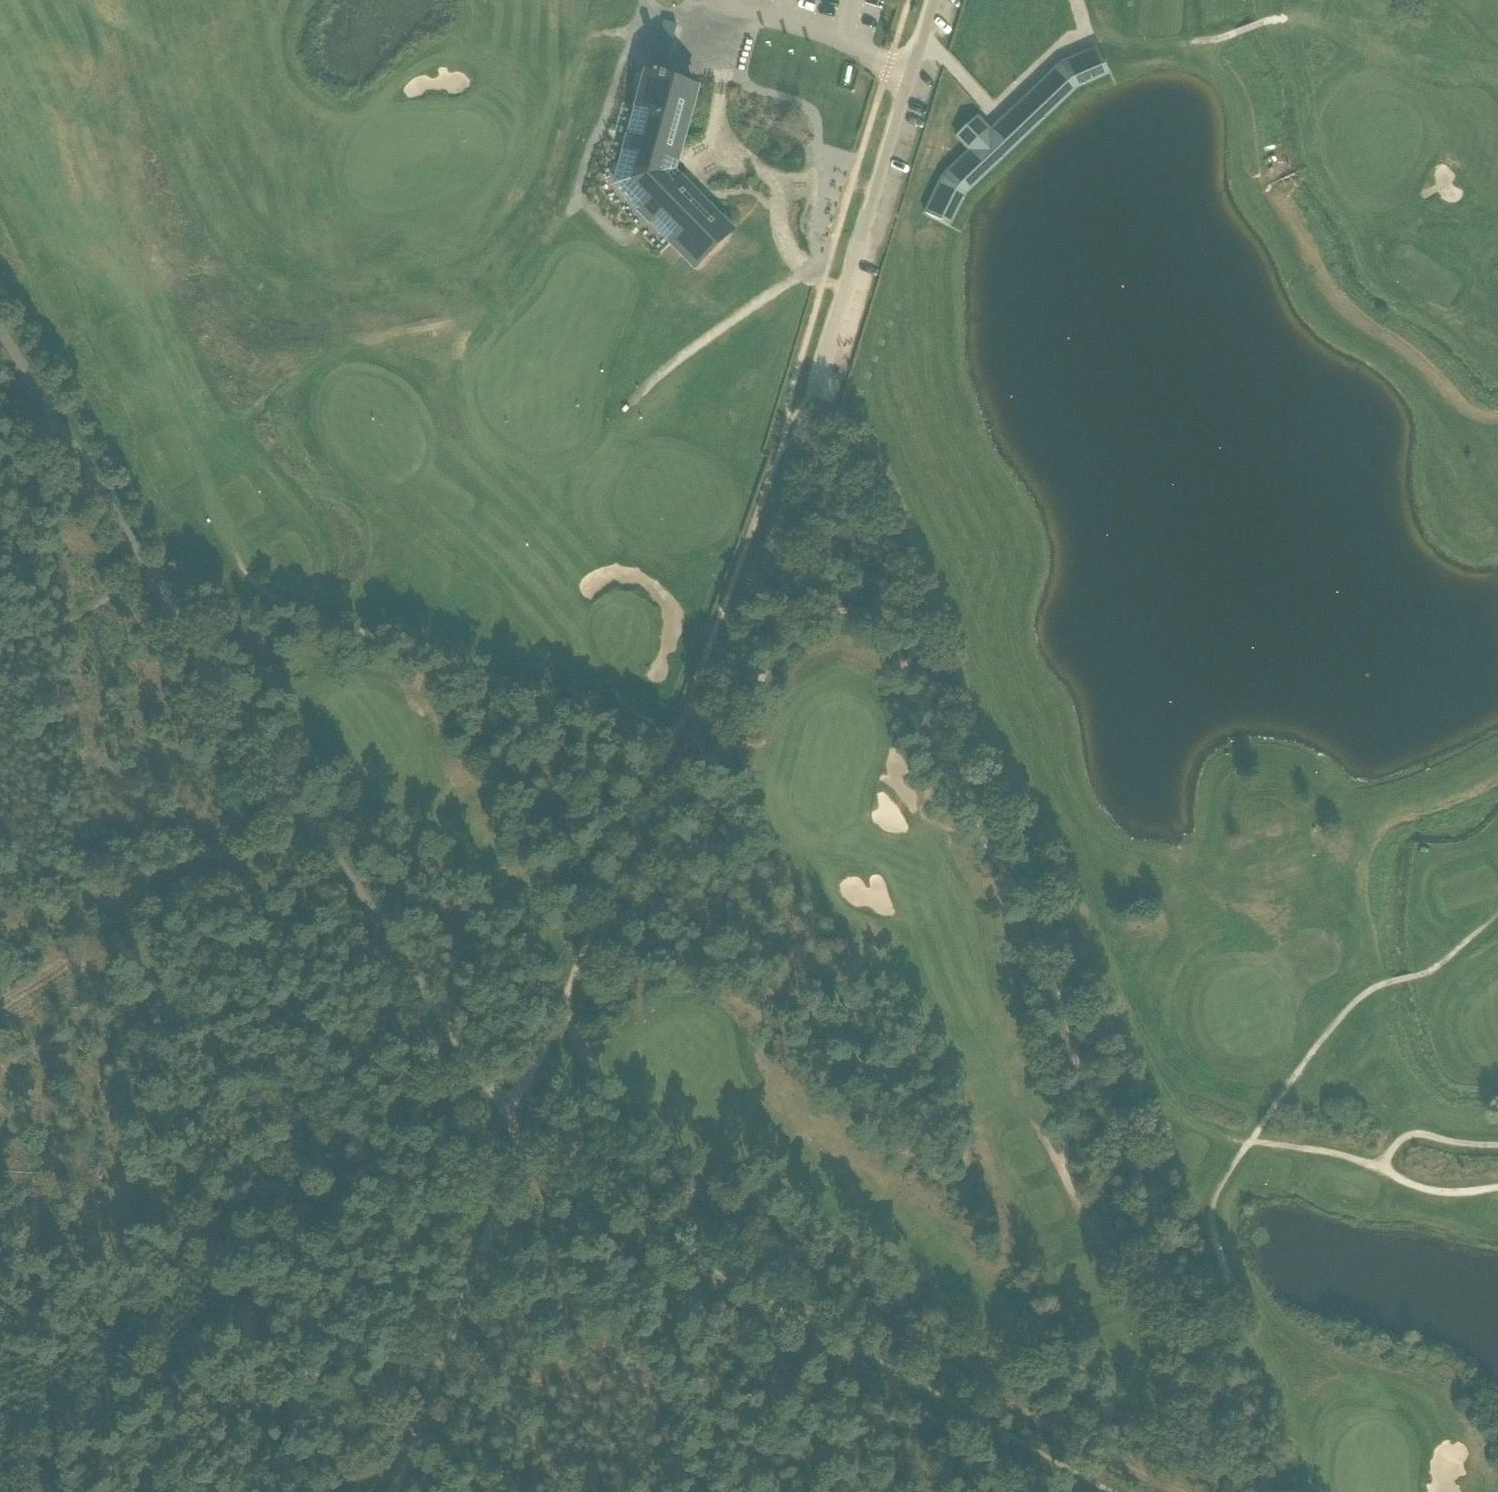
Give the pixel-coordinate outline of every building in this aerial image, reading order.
[(637,237),(640,234),(660,254),(674,241),(687,253),(697,264),(730,232),(697,198),(678,180),(682,176),(676,170),(678,162),(673,160),(676,151),(677,151),(695,89),(683,85),(666,80),(667,77),(661,75),(660,79),(650,76),(641,109),(625,104),(622,103),(614,131),(610,130),(607,138),(596,147),(582,194),(616,228),(631,231),(637,237)] [(957,138),(970,152),(991,132),(978,118),(957,138)]
